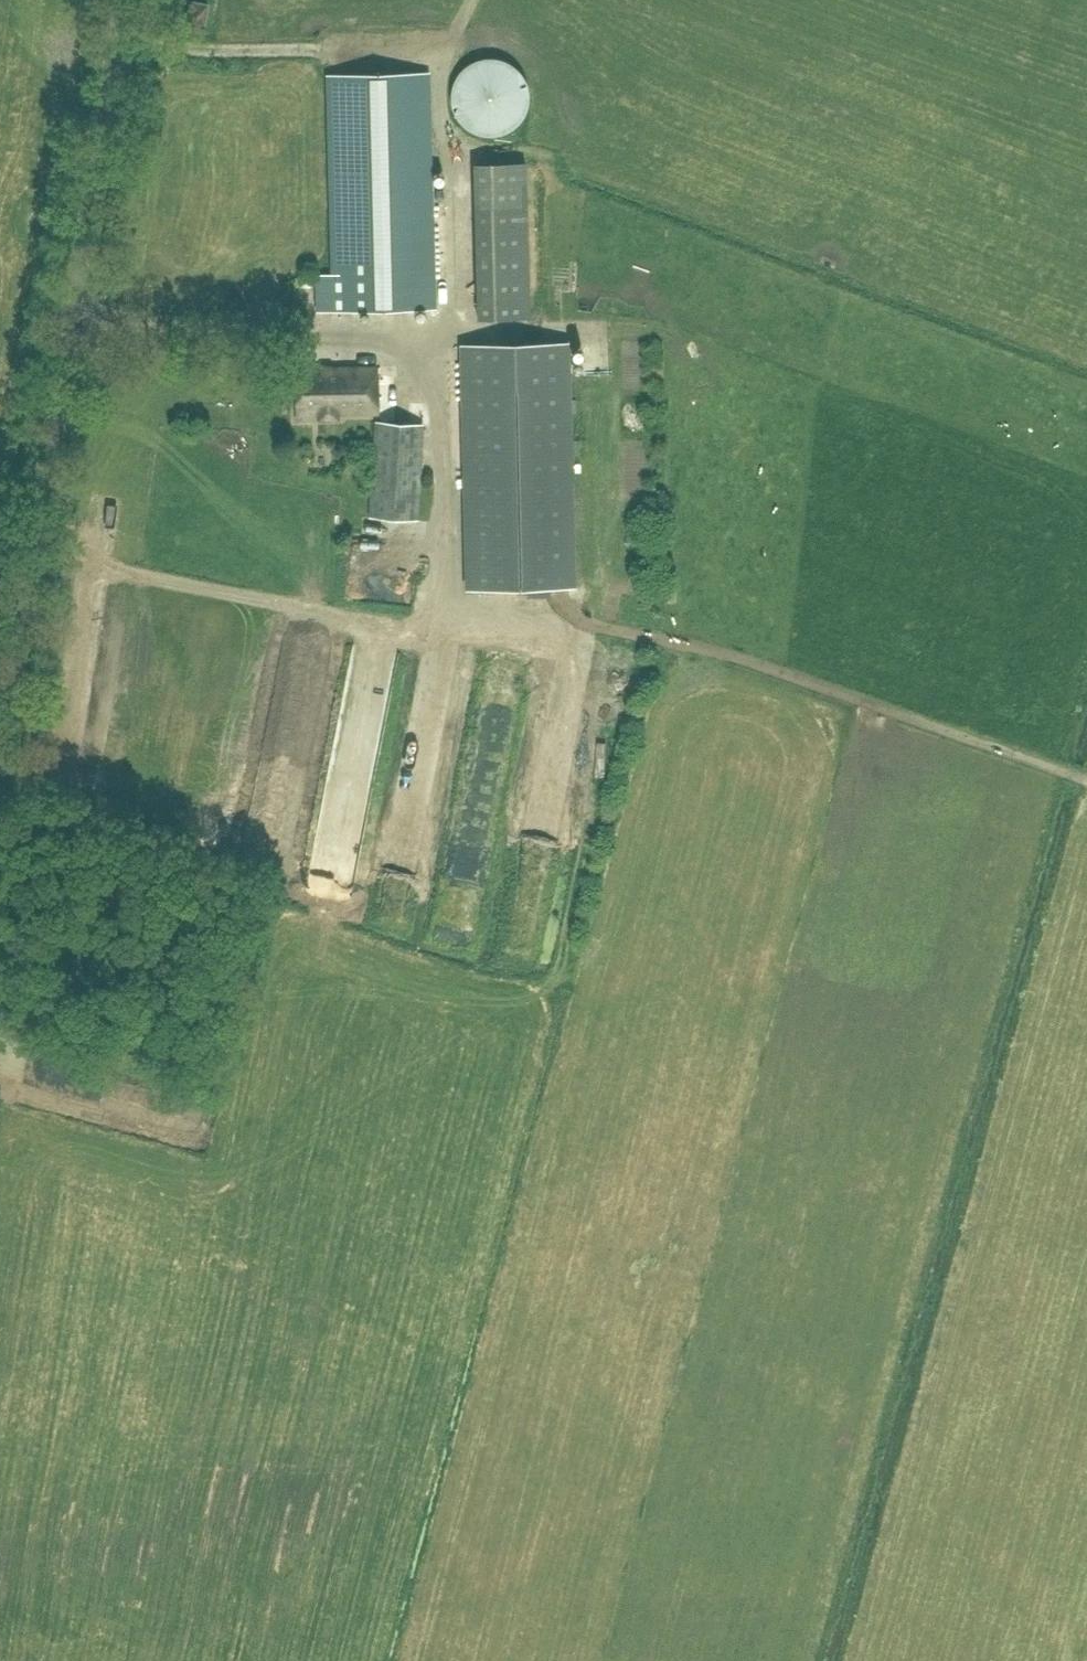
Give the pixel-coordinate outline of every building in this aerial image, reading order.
[(191,0),(187,22),(203,26),(207,3),(191,0)] [(521,120),(528,104),(527,86),(519,70),(504,60),(487,57),(470,62),(457,73),(450,90),(450,107),(459,123),(473,133),(491,136),(508,132),(521,120)] [(434,308),(430,170),(428,71),(327,74),(333,310),(434,308)] [(525,162),(473,164),(478,319),(529,317),(525,162)] [(567,343),(462,345),(467,588),(572,586),(567,343)] [(378,413),(377,367),(295,370),(296,419),(337,417),(337,414),(378,413)] [(380,378),(384,406),(399,404),(395,376),(380,378)] [(417,520),(423,425),(374,422),(369,517),(417,520)]
